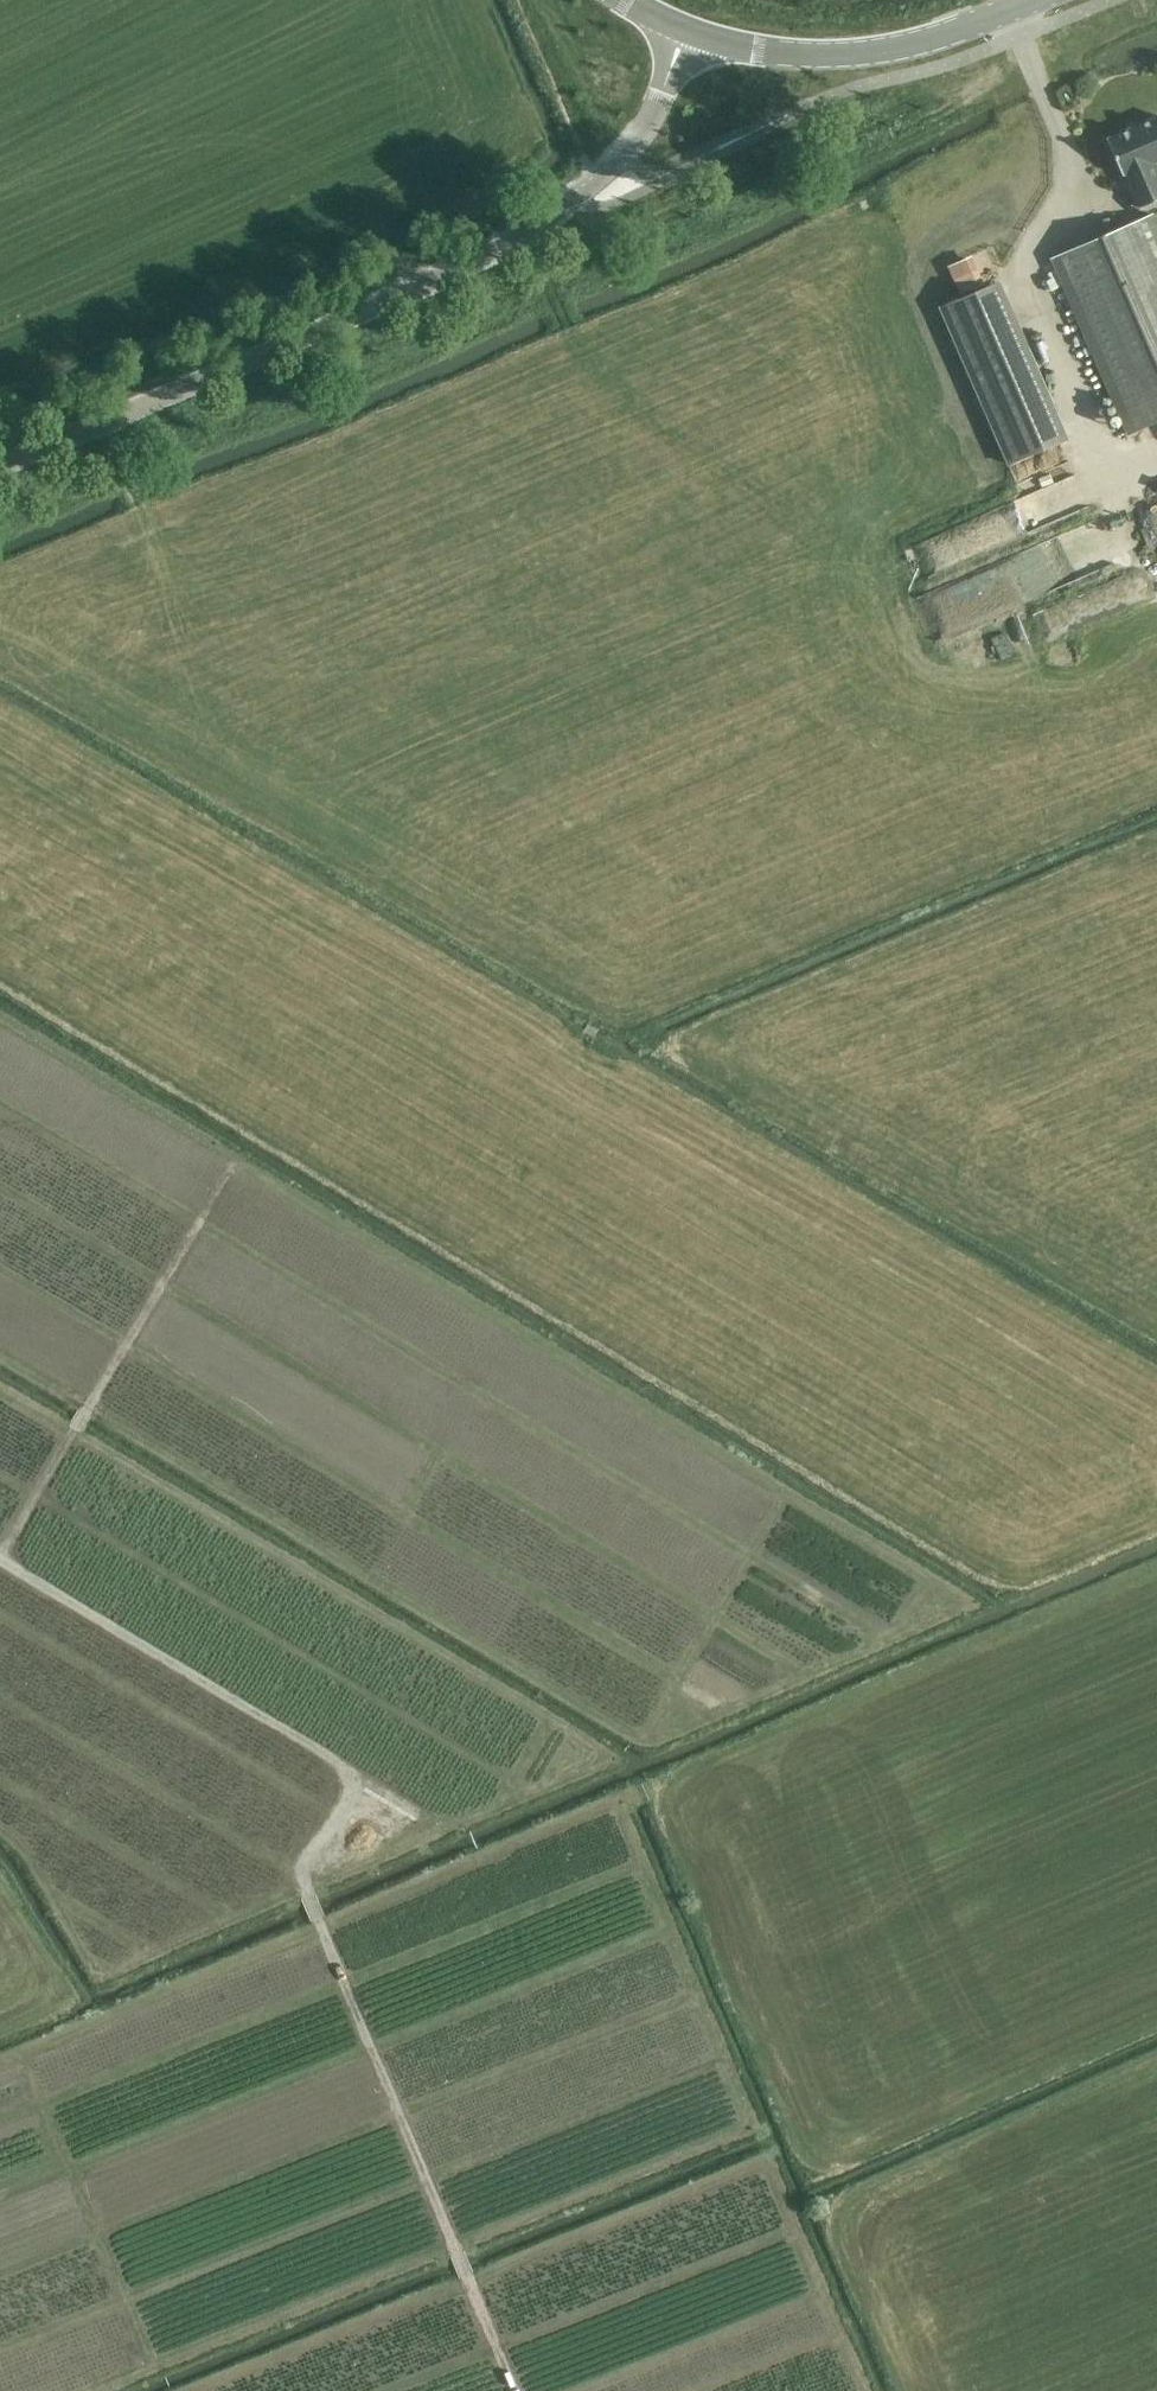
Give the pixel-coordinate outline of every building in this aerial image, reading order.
[(1125,177),(1138,207),(1156,198),(1156,170),(1153,160),(1156,159),(1156,116),(1106,138),(1121,174),(1124,173),(1125,177)] [(1127,434),(1156,421),(1156,222),(1153,212),(1049,258),(1127,434)] [(999,279),(937,306),(1007,465),(1068,437),(999,279)] [(1156,539),(1156,499),(1145,503),(1156,539)]
